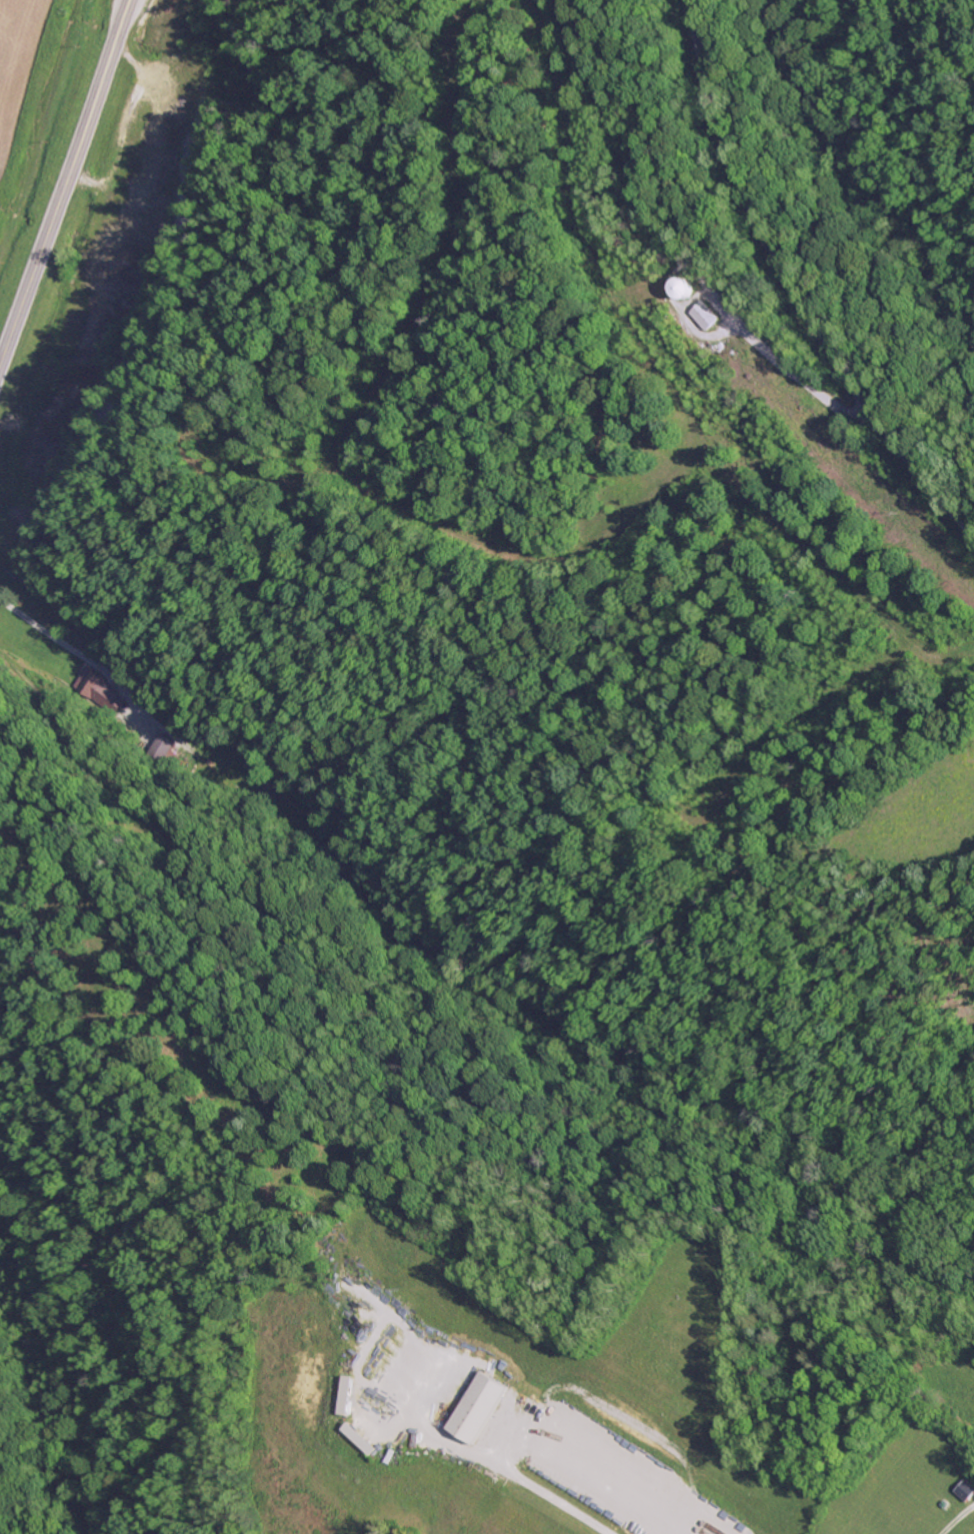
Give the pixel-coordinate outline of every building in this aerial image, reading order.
[(682,278),(673,294),(690,304),(699,288),(682,278)] [(708,333),(723,320),(707,301),(692,314),(708,333)] [(114,715),(127,697),(86,668),(73,686),(114,715)] [(176,742),(162,733),(151,748),(165,758),(176,742)] [(448,1431),(476,1445),(506,1386),(478,1372),(448,1431)] [(341,1432),(373,1456),(379,1447),(348,1423),(341,1432)]
